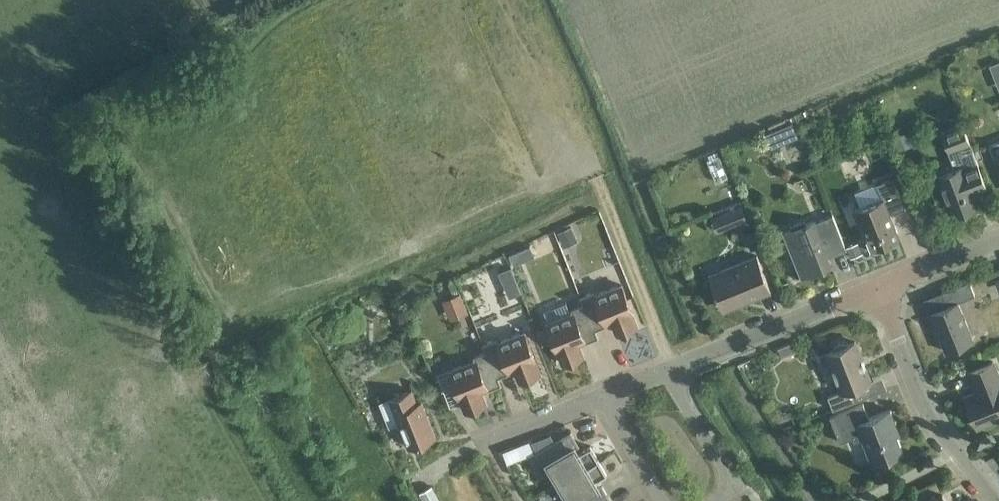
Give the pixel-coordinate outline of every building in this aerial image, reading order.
[(980,171),(969,141),(962,122),(940,131),(954,167),(934,174),(950,215),(979,204),(968,176),(980,171)] [(910,128),(890,137),(896,150),(916,142),(910,128)] [(988,144),(993,156),(997,155),(998,161),(998,140),(988,144)] [(882,197),(854,208),(870,248),(895,238),(897,232),(890,213),(905,207),(896,185),(880,191),(882,197)] [(712,217),(717,228),(744,217),(740,206),(712,217)] [(784,231),(801,275),(830,264),(826,254),(831,253),(830,250),(844,244),(832,214),(813,221),(813,220),(784,231)] [(571,225),(557,230),(563,245),(577,239),(571,225)] [(530,244),(508,253),(513,264),(534,254),(530,244)] [(709,277),(720,305),(749,294),(751,298),(770,290),(756,255),(720,269),(721,273),(709,277)] [(511,266),(498,270),(508,295),(520,291),(511,266)] [(929,311),(945,350),(973,339),(957,301),(974,294),(969,280),(941,291),(946,304),(929,311)] [(580,296),(583,302),(594,329),(607,323),(606,322),(611,320),(616,332),(637,324),(632,312),(632,311),(627,299),(621,284),(595,295),(593,291),(580,296)] [(442,300),(449,318),(468,310),(461,293),(442,300)] [(596,335),(594,329),(583,302),(570,308),(571,311),(545,322),(553,340),(557,350),(562,362),(582,354),(577,341),(583,339),(584,340),(596,335)] [(487,350),(497,375),(509,371),(509,369),(514,367),(519,379),(539,371),(534,359),(535,359),(528,342),(524,331),(497,341),(496,338),(481,344),(485,351),(487,350)] [(827,395),(832,409),(868,395),(863,382),(870,379),(854,340),(826,352),(841,390),(827,395)] [(792,341),(777,347),(781,356),(795,350),(792,341)] [(500,383),(497,375),(487,350),(485,351),(473,355),(475,359),(448,370),(460,397),(465,409),(485,401),(480,389),(486,387),(486,388),(500,383)] [(977,425),(998,416),(998,377),(992,361),(968,370),(976,390),(964,395),(977,425)] [(380,401),(389,425),(398,422),(408,446),(435,435),(421,401),(416,402),(411,389),(380,401)] [(861,437),(871,462),(902,450),(892,425),(895,423),(890,408),(868,417),(862,402),(829,415),(839,441),(852,436),(853,440),(861,437)] [(547,461),(559,481),(598,459),(590,445),(577,452),(574,446),(577,444),(570,431),(536,451),(544,463),(547,461)] [(608,496),(601,484),(597,486),(594,480),(606,472),(598,459),(559,481),(571,500),(599,500),(608,496)] [(431,485),(419,492),(425,500),(440,500),(431,485)]
